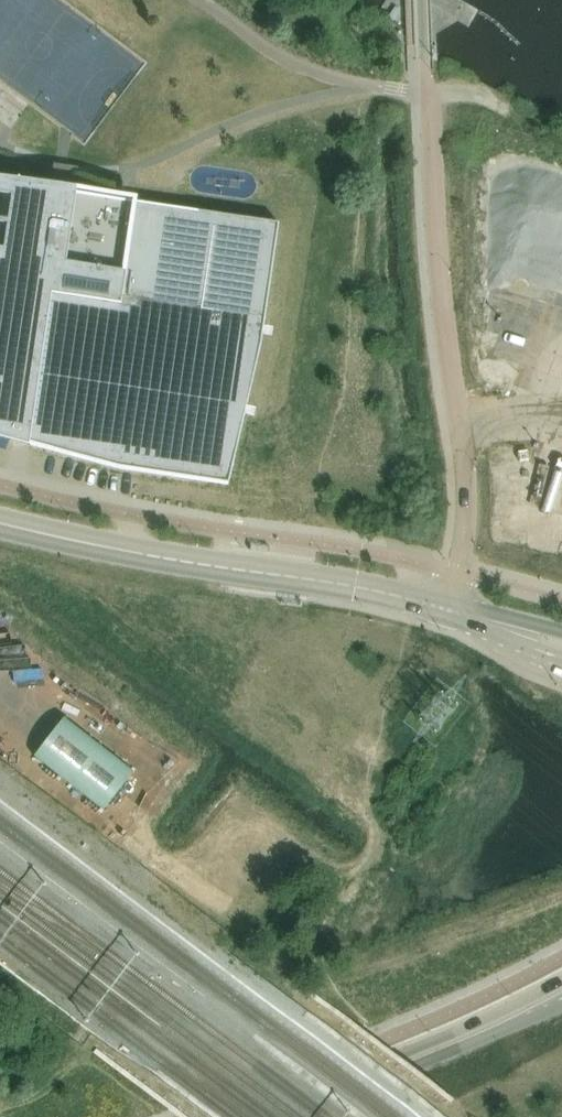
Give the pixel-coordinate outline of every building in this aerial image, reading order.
[(14,440),(31,444),(119,468),(228,484),(261,343),(279,223),(134,201),(135,197),(124,195),(74,188),(33,182),(0,177),(0,436),(14,440)] [(132,771),(64,718),(34,755),(103,809),(132,771)]
